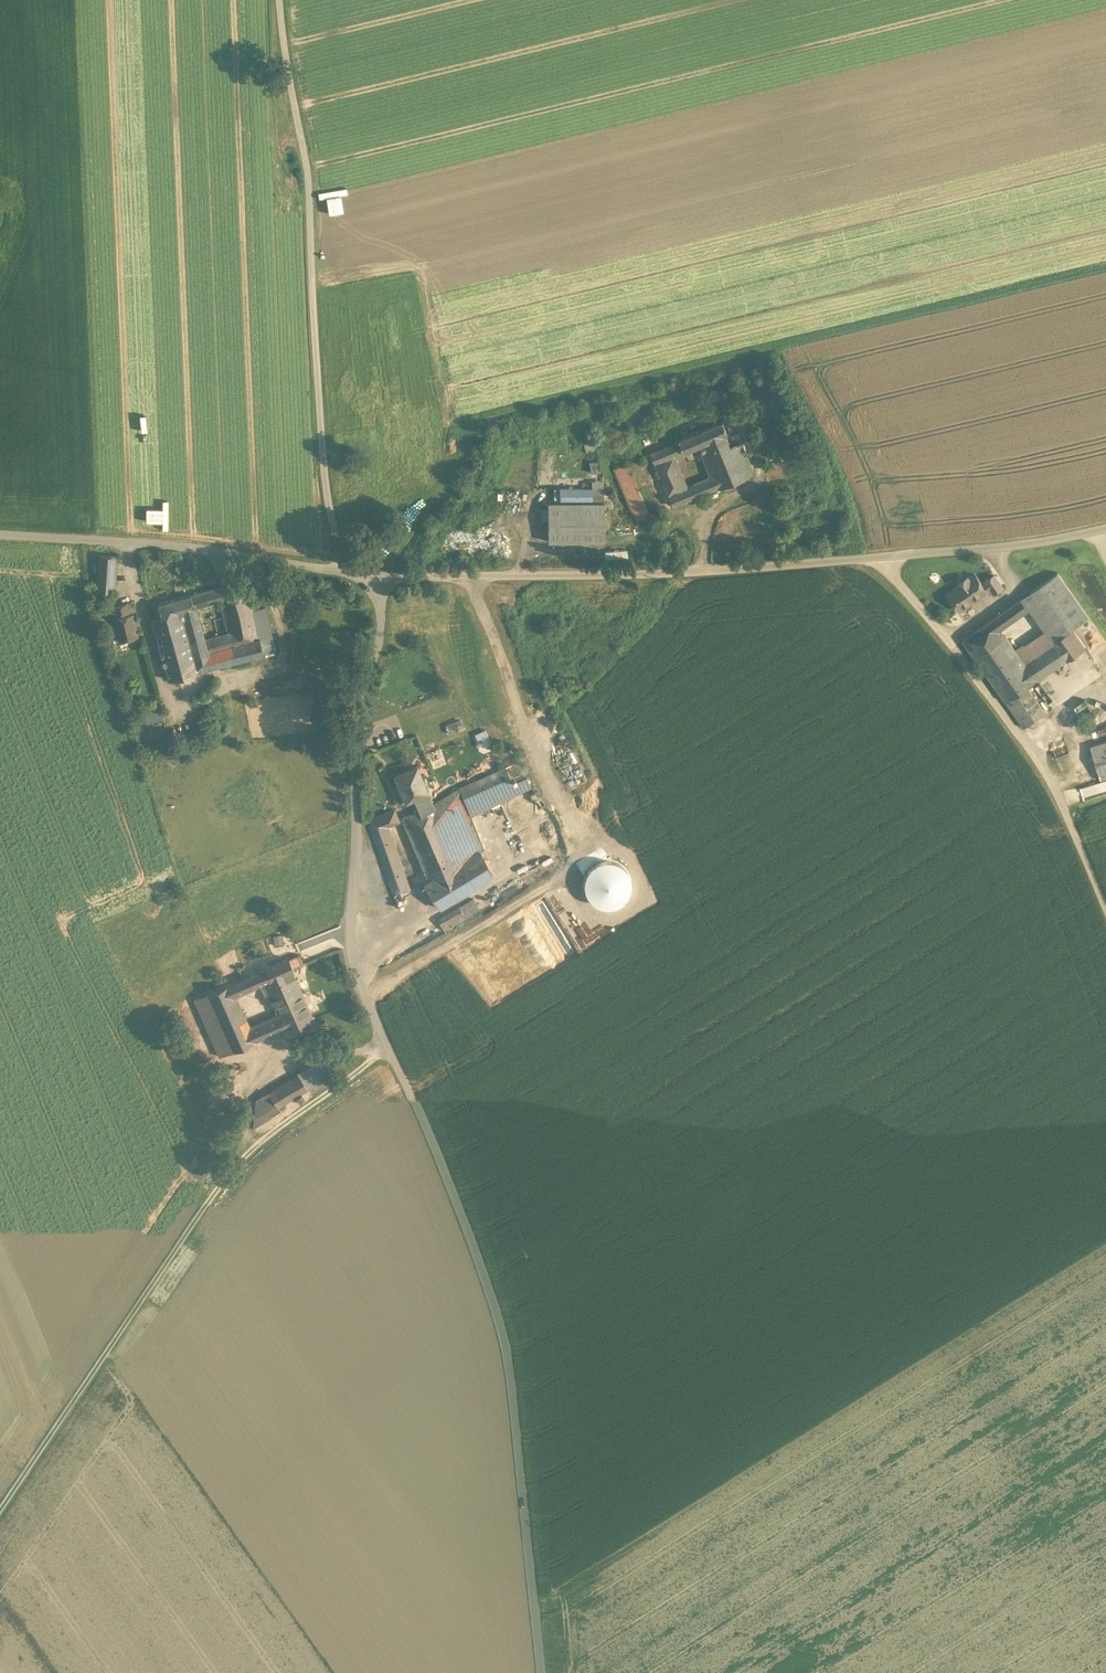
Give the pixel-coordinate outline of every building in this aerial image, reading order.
[(723,421),(680,439),(682,442),(686,451),(698,446),(726,435),(728,433),(723,421)] [(729,443),(726,435),(698,446),(702,456),(713,451),(713,450),(729,443)] [(730,446),(729,443),(713,450),(713,451),(702,456),(711,477),(716,489),(755,473),(743,441),(730,446)] [(686,451),(682,442),(652,453),(656,464),(675,456),(686,451)] [(688,487),(675,456),(656,464),(674,506),(692,498),(688,487)] [(601,459),(590,461),(592,472),(603,470),(601,459)] [(649,516),(627,464),(616,468),(638,521),(649,516)] [(711,477),(688,487),(692,498),(716,489),(711,477)] [(592,488),(559,488),(560,499),(593,499),(592,488)] [(604,502),(548,502),(548,508),(548,521),(548,541),(604,541),(604,502)] [(116,556),(99,555),(96,589),(114,591),(116,556)] [(1062,561),(1054,567),(1058,572),(1066,566),(1062,561)] [(1045,634),(1065,662),(1085,648),(1072,630),(1088,618),(1058,574),(1022,599),(1029,610),(1030,609),(1046,633),(1045,634)] [(948,594),(959,611),(987,591),(984,586),(976,575),(969,579),(968,577),(958,585),(959,587),(948,594)] [(987,583),(984,586),(987,591),(990,595),(994,593),(995,594),(1003,588),(995,576),(986,582),(987,583)] [(246,578),(217,587),(220,600),(228,633),(205,639),(212,668),(263,654),(253,611),(246,578)] [(191,595),(194,607),(196,607),(220,600),(217,587),(191,595)] [(191,595),(158,604),(162,616),(194,607),(191,595)] [(995,618),(1003,628),(1029,610),(1022,599),(995,618)] [(114,617),(129,614),(126,603),(110,607),(112,617),(114,617)] [(162,616),(152,618),(169,679),(212,668),(205,639),(196,607),(194,607),(162,616)] [(264,608),(253,611),(263,654),(274,651),(264,608)] [(129,614),(114,617),(119,638),(126,637),(126,638),(137,636),(131,613),(129,614)] [(963,640),(1005,701),(1021,691),(1037,681),(1017,653),(1001,630),(1003,628),(995,618),(963,640)] [(1017,653),(1037,681),(1065,662),(1045,634),(1017,653)] [(1038,718),(1021,691),(1005,701),(1024,728),(1038,718)] [(159,702),(142,707),(144,715),(161,711),(159,702)] [(450,733),(465,726),(461,717),(446,725),(450,733)] [(483,738),(486,746),(492,744),(487,729),(476,732),(478,740),(483,738)] [(1092,733),(1094,743),(1105,740),(1105,729),(1092,733)] [(1090,747),(1101,780),(1105,778),(1105,742),(1090,747)] [(427,792),(415,765),(394,774),(400,789),(397,790),(402,803),(417,796),(427,792)] [(432,805),(459,864),(481,852),(484,850),(471,817),(531,787),(527,777),(512,783),(506,768),(459,788),(432,804),(432,805)] [(427,792),(417,796),(423,809),(432,805),(432,804),(427,792)] [(432,805),(423,809),(402,816),(430,882),(459,864),(432,805)] [(368,820),(394,895),(409,889),(387,826),(398,822),(394,810),(368,820)] [(550,812),(511,834),(520,849),(555,829),(559,827),(550,812)] [(459,864),(430,882),(425,886),(440,909),(493,874),(481,852),(459,864)] [(474,899),(438,920),(445,931),(466,919),(465,917),(479,909),(474,899)] [(285,938),(277,938),(277,951),(286,950),(285,938)] [(299,955),(290,959),(294,969),(304,965),(299,955)] [(290,959),(249,978),(253,988),(263,984),(267,990),(295,978),(292,972),(294,971),(294,969),(290,959)] [(249,978),(222,989),(227,1000),(234,996),(253,988),(249,978)] [(313,1020),(295,978),(267,990),(278,1017),(284,1030),(285,1033),(313,1020)] [(195,1001),(220,1059),(255,1043),(249,1030),(234,996),(227,1000),(222,989),(195,1001)] [(278,1017),(249,1030),(255,1043),(284,1030),(278,1017)] [(319,1062),(255,1103),(253,1124),(328,1076),(319,1062)]
